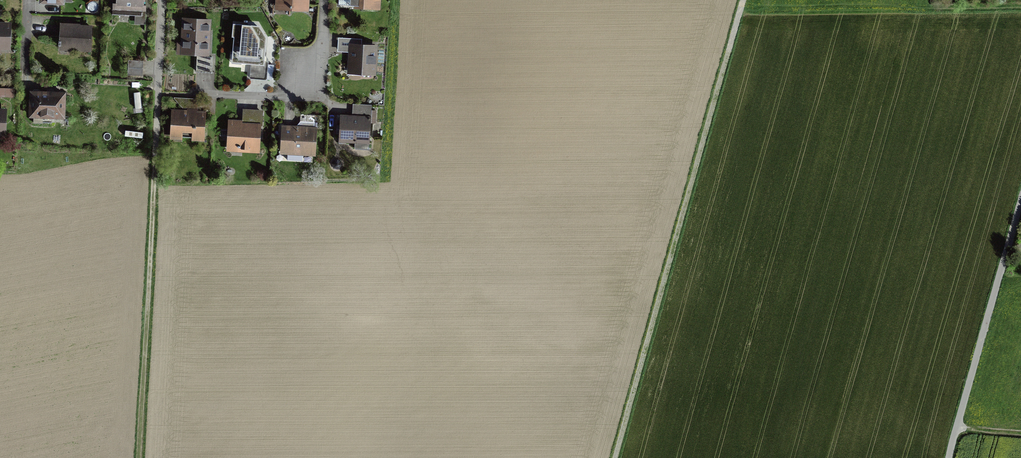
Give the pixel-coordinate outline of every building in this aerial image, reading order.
[(115,7),(112,7),(112,17),(134,18),(134,27),(145,28),(146,6),(144,6),(144,0),(115,0),(115,7)] [(274,13),(308,15),(309,0),(275,0),(274,13)] [(379,10),(379,0),(337,0),(337,5),(354,6),(354,9),(379,10)] [(213,59),(208,59),(210,22),(180,20),(178,57),(195,58),(194,75),(212,76),(213,59)] [(0,25),(0,51),(9,51),(9,25),(0,25)] [(59,27),(58,52),(90,54),(91,29),(59,27)] [(231,65),(251,66),(249,82),(266,83),(268,62),(265,59),(267,38),(233,35),(231,65)] [(348,46),(346,77),(375,79),(377,48),(348,46)] [(144,61),(129,60),(128,75),(143,76),(144,61)] [(0,91),(0,100),(13,100),(13,91),(0,91)] [(28,94),(27,121),(62,122),(64,96),(28,94)] [(369,150),(369,144),(371,117),(371,106),(352,106),(352,117),(340,116),(339,143),(354,144),(354,149),(369,150)] [(190,144),(204,145),(206,114),(170,112),(168,142),(181,142),(181,140),(191,140),(190,144)] [(228,124),(226,153),(258,155),(260,128),(262,128),(263,115),(243,114),(242,125),(228,124)] [(296,130),(281,129),(280,153),(286,157),(315,159),(317,131),(314,127),(315,119),(300,119),(300,125),(296,130)]
